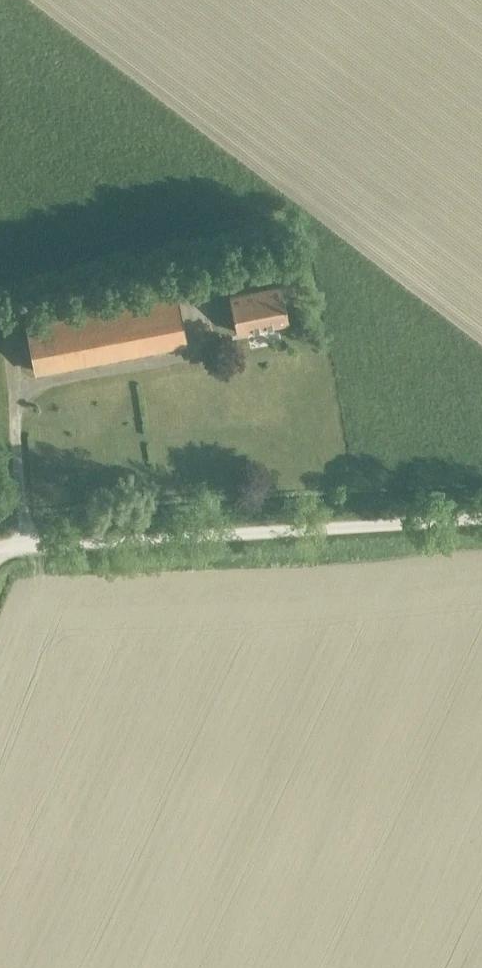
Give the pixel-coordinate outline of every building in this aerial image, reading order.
[(235,333),(286,322),(279,286),(228,296),(235,333)] [(34,372),(185,343),(176,297),(25,326),(34,372)]
